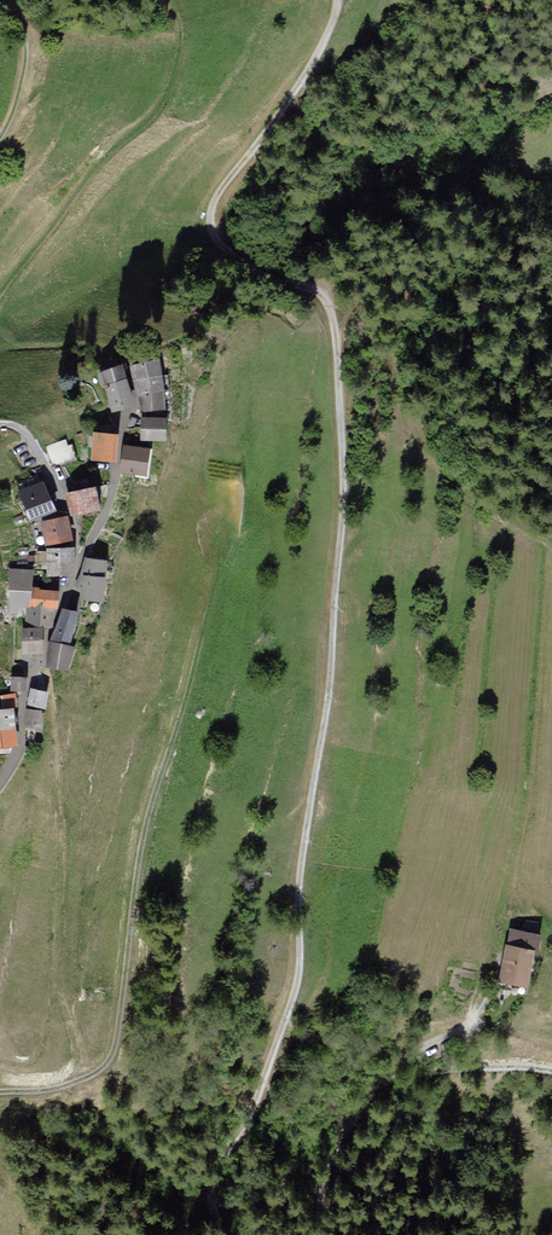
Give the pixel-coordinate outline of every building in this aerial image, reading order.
[(157,360),(132,365),(135,379),(160,375),(157,360)] [(121,366),(101,372),(105,384),(125,378),(121,366)] [(135,379),(138,393),(162,389),(160,375),(135,379)] [(134,403),(125,378),(105,384),(114,410),(134,403)] [(165,406),(162,389),(138,393),(141,411),(165,406)] [(165,418),(142,418),(142,438),(165,438),(165,418)] [(47,441),(54,459),(73,452),(67,434),(47,441)] [(116,434),(94,434),(93,458),(115,459),(116,434)] [(149,450),(126,447),(123,471),(146,474),(149,450)] [(53,509),(42,482),(21,491),(32,518),(53,509)] [(94,488),(69,494),(73,513),(98,508),(94,488)] [(65,517),(42,522),(46,543),(70,538),(65,517)] [(71,549),(48,549),(49,573),(71,572),(71,549)] [(86,559),(80,586),(83,586),(82,597),(102,598),(103,577),(105,578),(106,560),(86,559)] [(56,607),(56,592),(30,590),(31,571),(13,570),(10,612),(17,613),(17,606),(28,606),(27,624),(51,625),(52,607),(56,607)] [(64,609),(53,638),(70,642),(76,611),(64,609)] [(41,629),(23,630),(24,651),(42,651),(41,629)] [(71,647),(50,644),(47,664),(68,667),(71,647)] [(25,678),(12,678),(11,689),(25,689),(25,678)] [(48,692),(32,688),(28,703),(44,707),(48,692)] [(0,696),(0,707),(15,705),(14,694),(0,696)] [(13,728),(11,709),(0,710),(0,729),(13,728)] [(41,710),(26,709),(26,726),(41,727),(41,710)] [(13,728),(0,729),(0,747),(15,745),(13,728)] [(527,986),(538,933),(510,927),(498,979),(527,986)]
